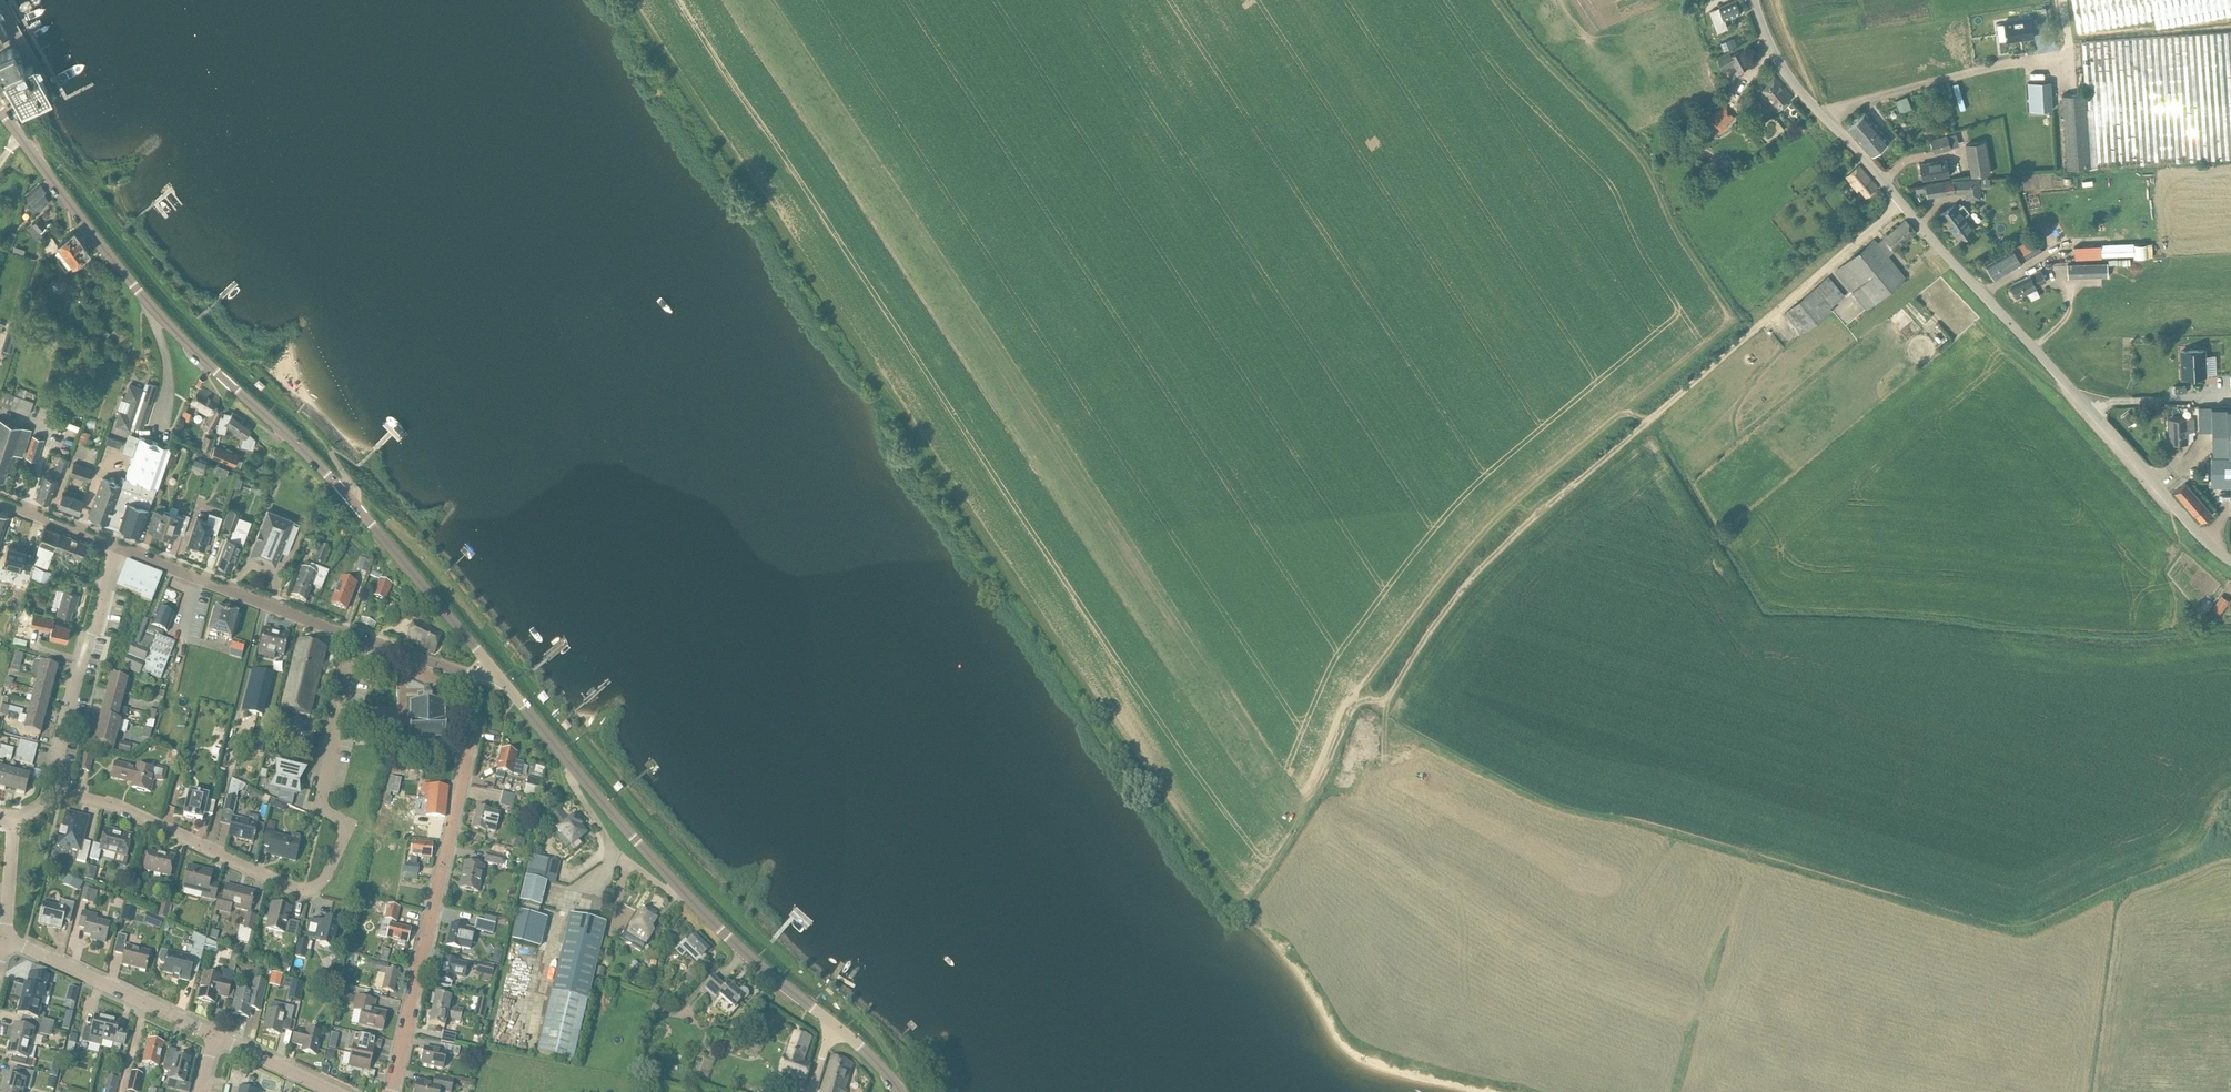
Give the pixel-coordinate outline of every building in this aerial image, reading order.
[(1720,6),(1710,10),(1717,31),(1727,27),(1724,19),(1741,13),(1736,0),(1720,6)] [(2077,31),(2154,19),(2156,27),(2230,15),(2230,0),(2072,0),(2077,31)] [(2031,17),(2004,21),(2007,41),(2034,37),(2031,17)] [(10,39),(0,21),(0,45),(10,39)] [(2066,169),(2091,167),(2091,168),(2230,158),(2230,31),(2082,41),(2086,93),(2061,95),(2066,169)] [(13,46),(0,53),(0,75),(3,81),(22,114),(52,96),(33,64),(25,68),(13,46)] [(1731,56),(1730,54),(1718,60),(1723,69),(1733,63),(1738,71),(1750,65),(1741,50),(1731,56)] [(1762,106),(1768,113),(1774,107),(1777,111),(1793,97),(1774,76),(1767,82),(1771,86),(1763,94),(1768,101),(1762,106)] [(2046,82),(2028,83),(2030,110),(2048,108),(2047,96),(2046,82)] [(1709,118),(1721,132),(1728,126),(1727,124),(1734,117),(1731,114),(1732,114),(1727,108),(1723,105),(1709,118)] [(1889,140),(1865,113),(1848,128),(1872,156),(1889,140)] [(1952,149),(1948,136),(1932,140),(1935,152),(1935,153),(1952,149)] [(1991,174),(1985,141),(1966,144),(1972,177),(1991,174)] [(1949,176),(1946,159),(1920,163),(1923,180),(1949,176)] [(1847,177),(1866,196),(1878,186),(1859,166),(1847,177)] [(1965,193),(1966,199),(1980,198),(1980,177),(1953,179),(1925,184),(1928,198),(1956,194),(1965,193)] [(40,183),(31,190),(25,194),(32,204),(33,203),(38,210),(50,201),(45,194),(47,193),(40,183)] [(1941,215),(1959,240),(1974,229),(1964,217),(1970,212),(1963,204),(1958,208),(1955,204),(1941,215)] [(1852,229),(1859,223),(1851,213),(1844,219),(1852,229)] [(40,219),(28,229),(35,236),(46,227),(40,219)] [(1906,220),(1878,242),(1889,255),(1916,233),(1906,220)] [(74,232),(65,238),(57,245),(63,253),(57,258),(65,269),(72,264),(73,265),(77,261),(80,264),(91,256),(88,253),(89,252),(74,232)] [(2000,257),(2009,271),(2023,263),(2032,256),(2031,254),(2039,248),(2032,237),(2014,248),(2000,257)] [(1852,292),(1867,309),(1906,277),(1891,259),(1892,259),(1877,241),(1875,238),(1834,271),(1851,290),(1852,292)] [(2133,244),(2117,244),(2101,245),(2102,256),(2118,255),(2134,255),(2133,244)] [(2075,259),(2102,258),(2102,256),(2101,245),(2074,246),(2075,259)] [(1995,280),(2009,271),(2000,257),(1986,265),(1995,280)] [(2107,263),(2067,265),(2068,279),(2108,277),(2107,263)] [(2012,285),(2018,297),(2037,287),(2036,286),(2046,281),(2041,271),(2012,285)] [(1791,322),(1802,335),(1833,310),(1831,307),(1845,295),(1828,276),(1782,315),(1789,324),(1791,322)] [(8,336),(4,348),(12,350),(16,339),(8,336)] [(2204,350),(2182,351),(2183,376),(2205,375),(2204,350)] [(204,379),(199,376),(196,382),(201,385),(204,379)] [(130,385),(126,395),(125,398),(122,397),(117,410),(120,412),(116,425),(130,430),(132,424),(143,427),(157,386),(149,383),(147,390),(130,385)] [(200,387),(191,402),(204,409),(202,412),(209,416),(203,427),(210,431),(220,415),(218,414),(222,408),(218,406),(219,403),(219,398),(200,387)] [(13,409),(28,415),(33,403),(3,392),(0,400),(0,404),(13,409)] [(2171,419),(2169,419),(2170,443),(2188,442),(2187,430),(2194,429),(2193,418),(2199,418),(2198,407),(2181,407),(2181,416),(2171,416),(2171,419)] [(2211,408),(2212,454),(2230,454),(2230,407),(2211,408)] [(184,411),(181,419),(189,421),(192,413),(184,411)] [(255,440),(248,433),(252,427),(233,413),(231,416),(225,414),(223,418),(221,418),(217,431),(224,433),(226,426),(244,438),(242,445),(252,449),(255,440)] [(3,481),(10,460),(15,462),(17,454),(23,456),(31,430),(0,419),(0,480),(3,481)] [(78,444),(86,446),(90,433),(82,431),(78,444)] [(104,522),(119,527),(151,440),(129,433),(122,452),(133,456),(126,477),(121,475),(104,522)] [(108,436),(105,443),(120,448),(122,441),(108,436)] [(204,436),(201,448),(210,450),(213,438),(204,436)] [(33,437),(26,457),(37,461),(44,440),(33,437)] [(151,440),(119,527),(140,534),(155,487),(156,488),(168,457),(171,447),(151,440)] [(211,456),(234,465),(238,456),(215,446),(211,456)] [(2211,454),(2211,481),(2230,482),(2230,454),(2212,454),(2211,454)] [(56,468),(65,472),(70,459),(60,456),(56,468)] [(195,459),(192,467),(204,472),(207,464),(195,459)] [(69,475),(89,482),(93,470),(74,463),(69,475)] [(203,476),(197,471),(192,478),(199,482),(203,476)] [(89,516),(104,522),(121,475),(118,474),(115,483),(114,483),(115,480),(114,479),(113,478),(112,478),(111,478),(109,481),(102,478),(89,516)] [(44,475),(40,487),(36,497),(50,502),(58,480),(44,475)] [(2205,505),(2186,482),(2175,492),(2194,514),(2201,523),(2212,514),(2205,505)] [(63,493),(62,495),(58,505),(78,513),(83,500),(63,493)] [(228,538),(218,564),(232,569),(241,544),(243,545),(252,522),(240,517),(242,512),(229,507),(223,525),(234,529),(230,539),(228,538)] [(155,510),(152,519),(148,530),(162,534),(169,511),(168,514),(155,510)] [(257,559),(263,561),(264,562),(264,561),(275,566),(281,551),(287,554),(299,526),(293,524),(294,520),(268,510),(252,551),(250,556),(257,558),(257,559)] [(169,511),(162,534),(163,532),(176,536),(177,533),(183,535),(190,516),(183,514),(182,516),(169,511)] [(0,513),(0,540),(9,516),(0,513)] [(208,520),(196,517),(187,544),(205,550),(211,533),(216,534),(222,517),(210,513),(208,520)] [(86,544),(45,528),(40,543),(80,559),(86,544)] [(349,544),(340,558),(353,566),(361,552),(349,544)] [(330,548),(320,545),(314,560),(323,564),(330,548)] [(8,546),(6,557),(3,566),(21,571),(22,567),(30,569),(35,550),(21,546),(20,549),(8,546)] [(368,560),(360,558),(356,568),(368,572),(371,562),(368,560)] [(125,565),(117,586),(141,596),(141,598),(152,602),(162,575),(131,562),(125,565)] [(313,585),(313,586),(322,589),(329,571),(312,565),(309,572),(307,579),(304,577),(303,581),(313,585)] [(32,577),(49,582),(52,571),(35,566),(32,577)] [(306,602),(313,586),(313,585),(303,581),(304,577),(307,579),(309,572),(301,569),(291,596),(306,602)] [(356,584),(342,578),(332,604),(346,609),(356,584)] [(381,580),(374,596),(384,600),(391,584),(381,580)] [(58,614),(60,614),(70,617),(74,605),(76,606),(79,595),(64,591),(58,590),(53,605),(59,607),(58,614)] [(2220,613),(2229,600),(2221,595),(2212,608),(2220,613)] [(409,615),(416,618),(419,610),(412,607),(409,615)] [(152,626),(165,632),(167,632),(174,614),(159,608),(154,622),(152,626)] [(216,608),(213,618),(208,633),(231,639),(238,614),(216,608)] [(19,619),(27,621),(29,614),(21,612),(19,619)] [(54,620),(43,617),(33,615),(30,626),(52,630),(50,638),(67,641),(70,628),(53,624),(54,620)] [(152,626),(154,622),(148,620),(138,647),(132,644),(124,666),(123,667),(141,674),(142,671),(161,679),(175,643),(162,638),(165,632),(152,626)] [(406,640),(435,652),(443,634),(414,622),(406,640)] [(265,629),(262,640),(259,654),(274,658),(275,653),(284,655),(288,637),(274,634),(274,632),(265,629)] [(242,659),(246,644),(235,640),(231,655),(242,659)] [(300,642),(282,709),(309,716),(327,649),(300,642)] [(21,667),(24,654),(17,652),(14,665),(20,666),(21,667)] [(58,667),(47,664),(41,663),(38,676),(55,681),(58,667)] [(253,669),(242,711),(262,716),(273,673),(270,673),(255,669),(253,669)] [(107,690),(124,695),(128,679),(111,675),(107,690)] [(55,681),(38,676),(34,690),(51,694),(55,681)] [(12,684),(5,682),(3,687),(11,689),(11,688),(28,693),(29,689),(12,685),(12,684)] [(51,694),(34,690),(31,703),(48,708),(51,694)] [(103,706),(120,710),(124,695),(107,690),(103,706)] [(161,691),(159,697),(156,696),(155,701),(162,703),(165,692),(161,691)] [(410,740),(445,740),(445,721),(445,703),(437,703),(437,696),(417,696),(418,703),(410,703),(410,720),(409,720),(409,722),(391,722),(386,727),(386,734),(391,740),(410,739),(410,740)] [(31,703),(27,717),(44,721),(48,708),(31,703)] [(120,710),(103,706),(99,721),(127,728),(128,722),(117,720),(120,710)] [(157,710),(149,708),(147,718),(155,720),(157,710)] [(24,730),(30,732),(40,734),(44,721),(27,717),(20,715),(18,721),(26,723),(24,730)] [(87,741),(98,743),(103,745),(102,748),(113,751),(118,731),(126,733),(127,728),(99,721),(95,736),(89,734),(87,741)] [(145,726),(142,736),(150,738),(153,728),(145,726)] [(287,732),(286,739),(293,741),(294,734),(287,732)] [(20,740),(20,741),(15,760),(33,765),(38,745),(20,740)] [(118,752),(119,752),(129,754),(132,744),(121,741),(118,752)] [(254,742),(253,751),(263,753),(264,744),(254,742)] [(14,748),(7,747),(4,758),(11,760),(14,748)] [(178,754),(169,750),(166,763),(175,765),(178,754)] [(496,777),(503,779),(505,772),(522,777),(524,763),(515,761),(517,754),(502,750),(496,777)] [(93,757),(84,754),(80,769),(89,772),(93,757)] [(116,762),(115,767),(112,777),(133,783),(132,788),(150,792),(154,780),(163,780),(166,769),(155,767),(155,769),(138,765),(137,768),(116,762)] [(275,777),(300,783),(303,771),(278,765),(275,777)] [(0,774),(0,788),(11,791),(15,772),(1,769),(0,774)] [(15,772),(11,791),(25,794),(30,776),(15,772)] [(391,772),(387,792),(391,793),(398,794),(402,774),(391,772)] [(297,795),(300,783),(275,777),(272,789),(297,795)] [(237,792),(238,792),(241,783),(231,778),(227,797),(224,811),(233,813),(237,799),(236,798),(237,792)] [(524,795),(536,798),(539,787),(527,784),(524,795)] [(445,798),(447,799),(448,787),(426,785),(425,796),(428,797),(428,796),(445,798)] [(512,808),(515,794),(502,791),(499,805),(512,808)] [(190,792),(187,805),(184,816),(202,820),(204,814),(212,816),(216,802),(207,800),(208,796),(190,792)] [(387,792),(386,792),(384,803),(390,804),(392,797),(390,796),(391,793),(387,792)] [(426,815),(445,817),(447,799),(445,798),(428,796),(428,797),(425,796),(425,801),(427,801),(426,815)] [(271,799),(269,806),(272,807),(285,812),(288,804),(275,799),(275,800),(271,799)] [(491,810),(488,809),(477,807),(473,828),(486,831),(487,830),(495,832),(499,813),(491,811),(491,810)] [(574,842),(583,835),(575,826),(577,825),(572,818),(570,820),(561,809),(551,817),(560,828),(559,829),(571,845),(574,842)] [(58,845),(69,848),(79,851),(77,860),(86,862),(91,843),(83,840),(88,818),(67,813),(58,845)] [(265,825),(233,817),(228,836),(253,842),(255,835),(262,837),(265,825)] [(269,823),(266,834),(263,845),(270,847),(268,855),(278,858),(278,856),(296,860),(300,843),(299,843),(300,837),(299,835),(294,834),(291,835),(290,840),(273,836),(276,824),(269,823)] [(93,843),(90,854),(89,858),(98,860),(101,850),(126,856),(131,838),(114,834),(115,830),(106,828),(101,845),(93,843)] [(431,858),(433,844),(412,842),(411,856),(410,864),(405,864),(405,872),(418,874),(419,865),(417,865),(417,857),(431,858)] [(149,851),(146,862),(144,869),(170,876),(175,855),(166,853),(165,856),(149,851)] [(485,862),(503,866),(505,857),(487,853),(485,862)] [(532,855),(528,870),(545,874),(549,859),(532,855)] [(459,888),(470,890),(478,892),(484,866),(465,862),(459,888)] [(89,866),(88,876),(95,877),(97,867),(89,866)] [(189,866),(186,877),(184,888),(203,893),(202,896),(214,899),(218,885),(210,883),(212,872),(189,866)] [(63,883),(75,889),(80,891),(83,883),(79,881),(66,875),(63,883)] [(526,876),(520,901),(522,902),(540,906),(546,881),(544,881),(526,877),(526,876)] [(220,896),(217,907),(216,909),(230,913),(232,906),(250,911),(254,892),(227,885),(224,897),(220,896)] [(95,904),(97,892),(84,888),(81,901),(95,904)] [(360,898),(358,909),(365,911),(368,900),(360,898)] [(58,908),(54,907),(44,904),(39,924),(61,929),(63,920),(70,922),(75,904),(60,900),(58,908)] [(156,916),(166,919),(170,903),(162,901),(159,913),(156,913),(156,916)] [(522,902),(519,912),(520,912),(538,916),(540,906),(522,902)] [(127,905),(123,921),(131,922),(135,907),(127,905)] [(273,905),(270,916),(267,927),(284,931),(283,936),(295,939),(300,922),(292,920),(291,921),(288,920),(290,910),(273,905)] [(396,922),(399,908),(388,906),(385,919),(396,922)] [(628,934),(638,941),(634,947),(641,951),(653,932),(649,925),(653,917),(642,910),(628,934)] [(83,912),(82,915),(79,926),(86,928),(84,934),(96,937),(95,940),(105,943),(109,925),(96,922),(97,916),(83,912)] [(147,912),(143,922),(160,929),(164,920),(147,912)] [(520,912),(513,942),(540,948),(547,918),(538,916),(520,912)] [(252,931),(255,916),(247,914),(243,928),(252,931)] [(570,914),(568,925),(538,1053),(573,1061),(606,922),(570,914)] [(471,949),(476,929),(489,932),(489,931),(492,932),(494,924),(491,924),(491,922),(478,918),(475,928),(465,926),(465,927),(451,924),(447,945),(460,948),(461,947),(471,949)] [(310,919),(307,930),(306,938),(321,941),(319,946),(333,949),(340,922),(326,919),(325,923),(310,919)] [(405,945),(406,942),(407,943),(411,929),(391,924),(387,938),(399,941),(398,943),(405,945)] [(212,929),(210,937),(217,939),(220,932),(212,929)] [(161,952),(159,959),(161,962),(166,963),(164,972),(173,974),(179,976),(179,979),(189,981),(191,972),(197,973),(203,952),(203,950),(206,939),(194,933),(191,943),(194,943),(193,949),(191,949),(190,957),(169,951),(169,952),(164,951),(161,952)] [(118,934),(116,942),(114,953),(124,955),(122,964),(146,970),(150,953),(124,946),(127,936),(118,934)] [(685,940),(679,946),(696,963),(699,961),(701,963),(707,957),(704,955),(711,948),(696,934),(688,942),(685,940)] [(206,939),(203,950),(216,953),(219,944),(206,939)] [(294,956),(306,959),(310,943),(298,940),(294,956)] [(495,949),(492,962),(499,964),(503,951),(495,949)] [(458,956),(469,958),(470,952),(460,950),(458,956)] [(332,968),(324,972),(329,981),(337,978),(342,954),(339,954),(336,955),(337,958),(332,961),(331,965),(332,968)] [(281,957),(277,967),(287,972),(291,962),(281,957)] [(389,964),(378,961),(368,958),(365,969),(378,972),(374,988),(394,992),(397,979),(398,980),(400,973),(387,970),(389,964)] [(439,979),(440,979),(439,985),(450,987),(452,982),(453,982),(455,976),(464,978),(467,964),(457,962),(457,961),(444,958),(439,979)] [(228,997),(234,972),(237,960),(231,959),(228,971),(223,970),(221,978),(204,974),(198,999),(215,1003),(217,995),(228,997)] [(479,962),(477,974),(482,976),(481,980),(491,983),(495,966),(479,962)] [(237,991),(235,1003),(232,1014),(248,1018),(252,1004),(260,1006),(268,975),(271,976),(273,969),(265,968),(266,967),(260,965),(256,981),(254,981),(251,995),(237,991)] [(597,967),(595,976),(603,978),(605,969),(597,967)] [(691,986),(701,975),(693,968),(683,979),(691,986)] [(292,969),(290,976),(297,978),(298,973),(296,970),(292,969)] [(272,972),(269,985),(280,987),(283,974),(272,972)] [(53,985),(47,984),(49,977),(30,973),(28,980),(32,981),(31,986),(25,985),(21,999),(42,1004),(44,997),(49,998),(53,985)] [(343,976),(343,985),(352,985),(352,976),(343,976)] [(741,991),(739,992),(728,983),(725,988),(713,978),(701,991),(713,1001),(719,994),(727,1001),(723,1006),(732,1013),(737,1008),(736,1006),(742,999),(745,999),(746,997),(747,995),(747,993),(745,991),(743,990),(741,991)] [(305,985),(291,981),(287,999),(300,1002),(305,985)] [(77,985),(70,983),(69,990),(76,992),(77,985)] [(322,993),(329,995),(331,988),(327,987),(323,989),(322,993)] [(433,1005),(433,1008),(432,1009),(447,1012),(447,1014),(450,1014),(450,1012),(454,1013),(453,1014),(461,1015),(463,1010),(454,1008),(454,1010),(448,1008),(451,998),(432,994),(430,1004),(433,1005)] [(375,1001),(365,998),(357,997),(354,1010),(362,1011),(359,1025),(382,1031),(386,1013),(373,1010),(375,1001)] [(484,1020),(489,1001),(478,998),(473,1018),(484,1020)] [(40,1013),(42,1004),(21,999),(17,1014),(23,1015),(22,1021),(53,1029),(54,1022),(44,1019),(45,1014),(40,1013)] [(270,1009),(267,1020),(264,1031),(280,1035),(284,1018),(291,1019),(294,1007),(287,1005),(285,1013),(270,1009)] [(429,1023),(440,1026),(444,1027),(447,1017),(452,1018),(452,1019),(465,1022),(467,1017),(461,1015),(453,1014),(454,1013),(450,1012),(450,1014),(447,1014),(447,1012),(432,1009),(429,1023)] [(86,1027),(83,1037),(82,1041),(88,1042),(101,1046),(102,1040),(108,1018),(95,1015),(92,1028),(86,1027)] [(118,1030),(120,1021),(108,1018),(102,1040),(113,1042),(111,1049),(120,1051),(121,1045),(124,1046),(128,1032),(123,1031),(118,1030)] [(50,1037),(53,1029),(22,1021),(20,1027),(14,1026),(11,1040),(31,1045),(37,1047),(40,1034),(50,1037)] [(317,1055),(319,1044),(322,1033),(307,1030),(306,1034),(295,1031),(292,1043),(303,1046),(301,1051),(317,1055)] [(444,1031),(442,1039),(454,1042),(456,1034),(444,1031)] [(332,1032),(328,1048),(336,1049),(339,1034),(332,1032)] [(807,1081),(812,1065),(804,1062),(812,1038),(795,1032),(787,1057),(785,1056),(780,1072),(807,1081)] [(352,1054),(372,1059),(374,1047),(381,1049),(382,1041),(354,1035),(353,1042),(354,1043),(352,1054)] [(745,1039),(743,1046),(760,1052),(763,1045),(745,1039)] [(11,1062),(22,1065),(32,1067),(34,1060),(35,1054),(29,1053),(31,1045),(11,1040),(7,1054),(13,1056),(11,1062)] [(148,1040),(143,1063),(158,1067),(164,1044),(148,1040)] [(421,1064),(432,1066),(443,1069),(446,1053),(458,1056),(460,1048),(441,1044),(439,1051),(425,1048),(421,1064)] [(168,1079),(173,1080),(184,1083),(190,1058),(176,1055),(177,1050),(169,1048),(164,1069),(170,1071),(168,1079)] [(349,1065),(348,1065),(346,1073),(374,1079),(376,1071),(369,1070),(372,1059),(352,1054),(349,1065)] [(822,1091),(847,1091),(848,1090),(845,1089),(853,1063),(833,1054),(822,1091)] [(324,1062),(321,1072),(328,1074),(330,1067),(330,1065),(329,1063),(324,1062)] [(126,1091),(132,1091),(138,1091),(142,1074),(131,1071),(126,1091)] [(7,1091),(24,1091),(25,1088),(30,1090),(34,1077),(13,1072),(11,1078),(6,1076),(2,1091),(7,1091)] [(105,1091),(116,1091),(119,1078),(109,1076),(105,1091)] [(439,1091),(445,1091),(451,1091),(453,1080),(436,1076),(434,1085),(418,1081),(415,1091),(417,1091),(416,1091),(439,1091)]
